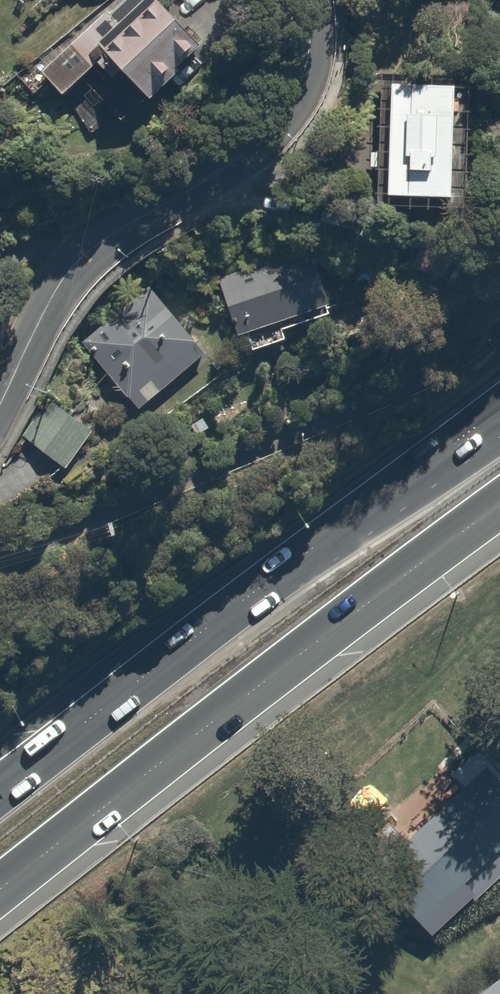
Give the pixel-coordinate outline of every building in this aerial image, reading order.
[(209,51),(161,5),(112,58),(154,98),(168,83),(174,89),(185,77),(180,73),(192,61),(196,65),(209,51)] [(109,41),(94,25),(43,75),(70,101),(107,65),(96,54),(109,41)] [(450,88),(392,85),(389,151),(369,150),(368,166),(393,167),(391,192),(444,195),(450,88)] [(311,248),(220,280),(235,322),(240,320),(246,339),(250,337),(257,356),(292,344),(286,326),(333,310),(311,248)] [(153,295),(90,355),(140,407),(148,399),(156,408),(173,391),(175,394),(213,358),(153,295)] [(52,398),(24,437),(69,469),(97,430),(52,398)] [(479,748),(452,774),(465,787),(373,873),(421,923),(462,886),(475,901),(499,877),(499,770),(479,748)] [(479,993),(499,993),(499,979),(479,993)]
